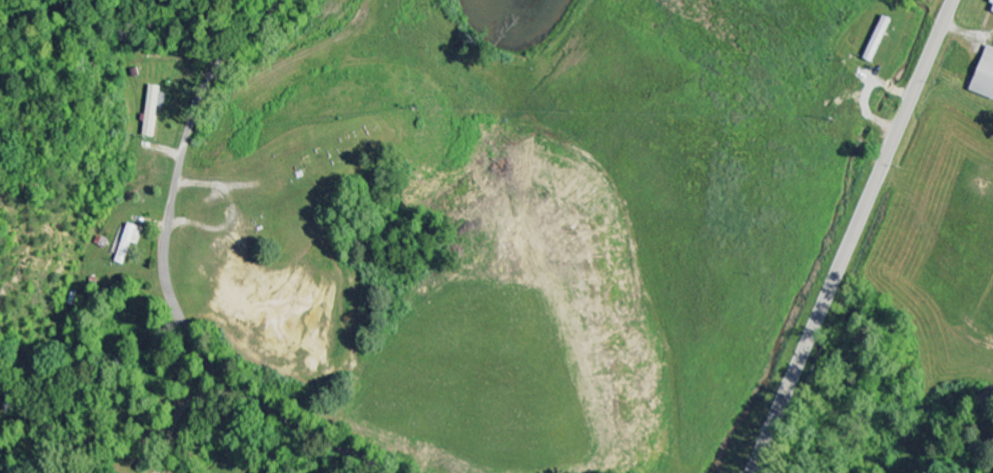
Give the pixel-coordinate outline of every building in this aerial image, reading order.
[(992,100),(992,48),(992,47),(973,92),(992,100)] [(158,109),(166,110),(168,95),(162,95),(163,88),(150,86),(144,137),(155,138),(158,109)] [(133,245),(140,248),(145,230),(129,225),(116,264),(126,267),(133,245)]
